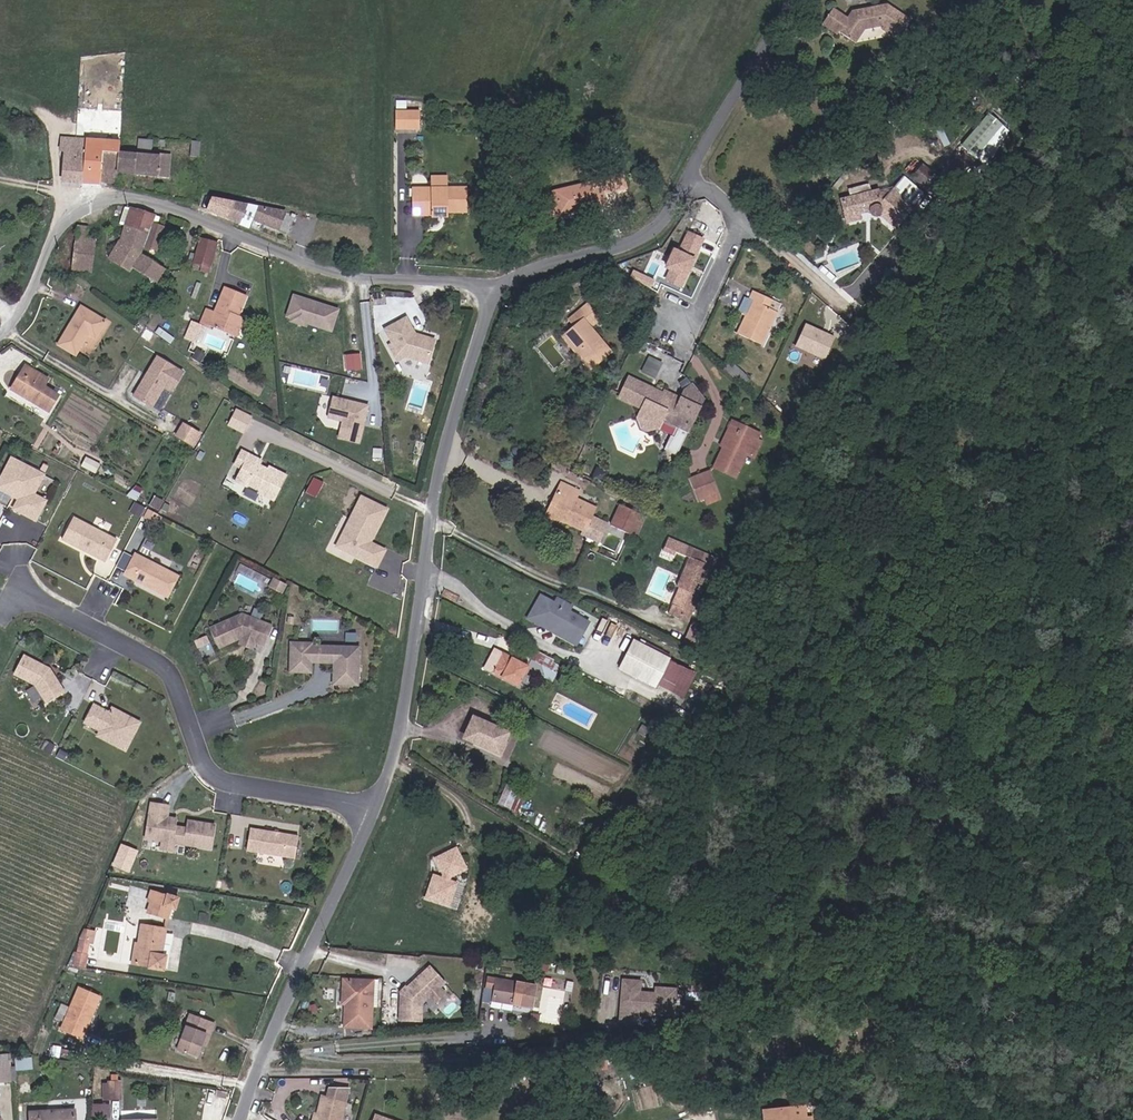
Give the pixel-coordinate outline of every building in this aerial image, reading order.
[(850,18),(837,9),(826,27),(841,36),(843,33),(860,43),(868,30),(886,27),(905,40),(916,21),(890,4),(857,11),(850,18)] [(423,112),(400,112),(400,131),(423,131),(423,112)] [(983,112),(966,151),(993,163),(1010,124),(983,112)] [(153,139),(140,138),(139,150),(153,151),(153,139)] [(111,139),(66,139),(66,153),(73,154),(72,169),(66,169),(67,183),(116,186),(117,175),(118,151),(123,152),(123,142),(111,139)] [(187,161),(198,163),(201,146),(191,144),(187,161)] [(175,156),(123,152),(118,151),(117,175),(173,178),(175,156)] [(881,191),(842,200),(849,224),(867,220),(865,215),(874,213),(876,215),(880,219),(884,218),(898,228),(922,191),(906,177),(885,201),(881,191)] [(607,181),(557,193),(562,214),(614,206),(607,181)] [(471,188),(416,188),(415,218),(434,218),(435,220),(453,219),(453,214),(471,214),(471,188)] [(196,205),(195,212),(209,217),(216,197),(205,193),(200,207),(196,205)] [(225,204),(218,220),(238,228),(241,219),(267,230),(274,213),(225,204)] [(158,216),(134,208),(130,226),(123,242),(112,259),(134,273),(137,268),(162,282),(168,271),(144,257),(147,248),(162,254),(170,229),(156,223),(158,216)] [(91,227),(80,225),(75,270),(95,274),(99,240),(90,239),(91,227)] [(687,228),(663,279),(684,288),(707,237),(687,228)] [(222,244),(204,239),(195,263),(214,269),(222,244)] [(252,297),(229,287),(219,311),(212,308),(202,325),(215,331),(216,327),(241,338),(249,318),(243,315),(252,297)] [(783,304),(756,292),(745,314),(749,316),(741,335),(767,347),(783,313),(780,311),(783,304)] [(342,308),(292,294),(285,318),(334,332),(342,308)] [(591,302),(573,320),(577,325),(566,337),(594,371),(616,353),(596,328),(607,319),(591,302)] [(110,320),(84,305),(60,345),(80,357),(83,353),(95,359),(110,320)] [(410,317),(387,330),(396,345),(393,346),(402,362),(409,358),(433,365),(441,339),(420,333),(410,317)] [(804,323),(796,347),(829,359),(837,334),(804,323)] [(361,352),(344,354),(347,371),(363,368),(361,352)] [(186,370),(157,354),(132,396),(153,408),(165,387),(173,392),(186,370)] [(649,354),(641,370),(656,378),(664,361),(649,354)] [(54,380),(29,365),(13,390),(54,414),(63,396),(50,387),(54,380)] [(667,393),(633,376),(622,399),(645,410),(641,418),(645,430),(654,435),(663,432),(678,438),(695,408),(685,404),(687,399),(668,390),(667,393)] [(370,403),(332,395),(327,419),(341,422),(337,438),(361,443),(370,403)] [(236,407),(229,426),(247,432),(254,413),(236,407)] [(764,433),(736,420),(723,447),(725,448),(717,469),(740,481),(751,456),(758,460),(767,441),(762,439),(764,433)] [(204,433),(181,421),(173,437),(196,449),(204,433)] [(291,477),(246,453),(239,466),(246,470),(240,484),(251,490),(253,486),(266,492),(265,496),(279,503),(291,477)] [(105,466),(91,458),(85,468),(100,475),(105,466)] [(17,461),(0,492),(0,502),(40,522),(50,503),(39,497),(48,478),(17,461)] [(82,479),(86,470),(73,464),(69,472),(82,479)] [(714,472),(693,479),(701,504),(708,502),(711,507),(726,502),(714,472)] [(308,491),(318,495),(324,481),(314,477),(308,491)] [(584,493),(564,483),(547,520),(565,528),(567,522),(589,534),(587,539),(604,547),(612,525),(595,518),(601,509),(582,499),(584,493)] [(124,506),(130,494),(121,489),(115,501),(124,506)] [(390,511),(366,497),(355,520),(358,521),(345,548),(382,567),(389,553),(368,542),(373,531),(378,534),(390,511)] [(146,514),(150,507),(143,503),(139,511),(146,514)] [(652,519),(623,506),(616,525),(635,535),(637,532),(644,536),(652,519)] [(141,528),(145,519),(136,515),(132,523),(141,528)] [(121,540),(78,516),(66,540),(109,562),(121,540)] [(708,555),(692,547),(687,558),(692,560),(680,588),(694,594),(689,609),(677,604),(674,613),(693,623),(717,570),(704,564),(708,555)] [(182,578),(139,553),(127,574),(172,599),(182,578)] [(274,582),(262,576),(258,585),(270,591),(274,582)] [(595,621),(558,599),(542,628),(581,647),(595,621)] [(245,614),(214,628),(223,649),(246,638),(268,647),(277,626),(245,614)] [(199,649),(212,644),(208,634),(195,640),(199,649)] [(313,674),(313,664),(333,665),(332,686),(360,687),(361,645),(314,643),(314,640),(290,639),(289,673),(313,674)] [(667,657),(637,640),(622,669),(653,685),(667,657)] [(533,666),(499,648),(488,670),(523,688),(533,666)] [(53,668),(27,655),(18,676),(37,686),(50,706),(69,694),(53,668)] [(113,711),(97,703),(88,725),(102,731),(100,737),(131,752),(145,723),(116,707),(113,711)] [(513,731),(476,715),(466,738),(503,756),(513,731)] [(45,752),(36,747),(33,753),(42,758),(45,752)] [(515,810),(524,791),(507,783),(498,802),(515,810)] [(215,849),(217,825),(193,822),(193,829),(179,827),(179,822),(171,821),(173,804),(154,801),(151,830),(167,833),(166,842),(215,849)] [(302,837),(254,827),(249,851),(300,859),(302,837)] [(461,846),(437,857),(446,877),(437,874),(428,900),(454,909),(462,883),(455,879),(473,870),(461,846)] [(182,898),(154,891),(148,912),(172,921),(182,898)] [(171,929),(145,925),(141,944),(138,943),(134,966),(168,971),(171,954),(168,954),(171,929)] [(405,926),(389,926),(389,937),(405,937),(405,926)] [(100,932),(88,929),(76,959),(76,967),(90,969),(94,943),(99,944),(100,932)] [(407,953),(389,950),(388,966),(407,967),(407,953)] [(430,965),(400,992),(398,1022),(424,1022),(424,1002),(428,998),(441,1011),(454,998),(442,986),(445,983),(430,965)] [(701,1001),(701,979),(692,979),(692,976),(682,976),(682,985),(674,985),(674,982),(665,982),(665,971),(648,971),(649,1013),(658,1013),(658,1011),(663,1011),(663,1006),(665,1006),(665,1000),(682,1000),(682,1001),(701,1001)] [(540,986),(491,977),(489,989),(496,990),(495,1001),(536,1009),(540,986)] [(378,979),(347,978),(345,1029),(378,1031),(378,979)] [(106,997),(81,987),(64,1030),(87,1041),(106,997)] [(217,1023),(193,1015),(178,1050),(204,1059),(217,1023)] [(32,1056),(15,1058),(17,1069),(34,1067),(32,1056)] [(95,1080),(103,1080),(104,1069),(95,1069),(95,1080)] [(322,1095),(318,1112),(314,1112),(312,1119),(343,1119),(351,1088),(329,1087),(327,1096),(322,1095)] [(93,1101),(92,1115),(112,1116),(113,1103),(93,1101)] [(810,1114),(809,1106),(769,1111),(771,1119),(811,1119),(810,1114)] [(32,1111),(33,1119),(81,1119),(80,1109),(32,1111)]
